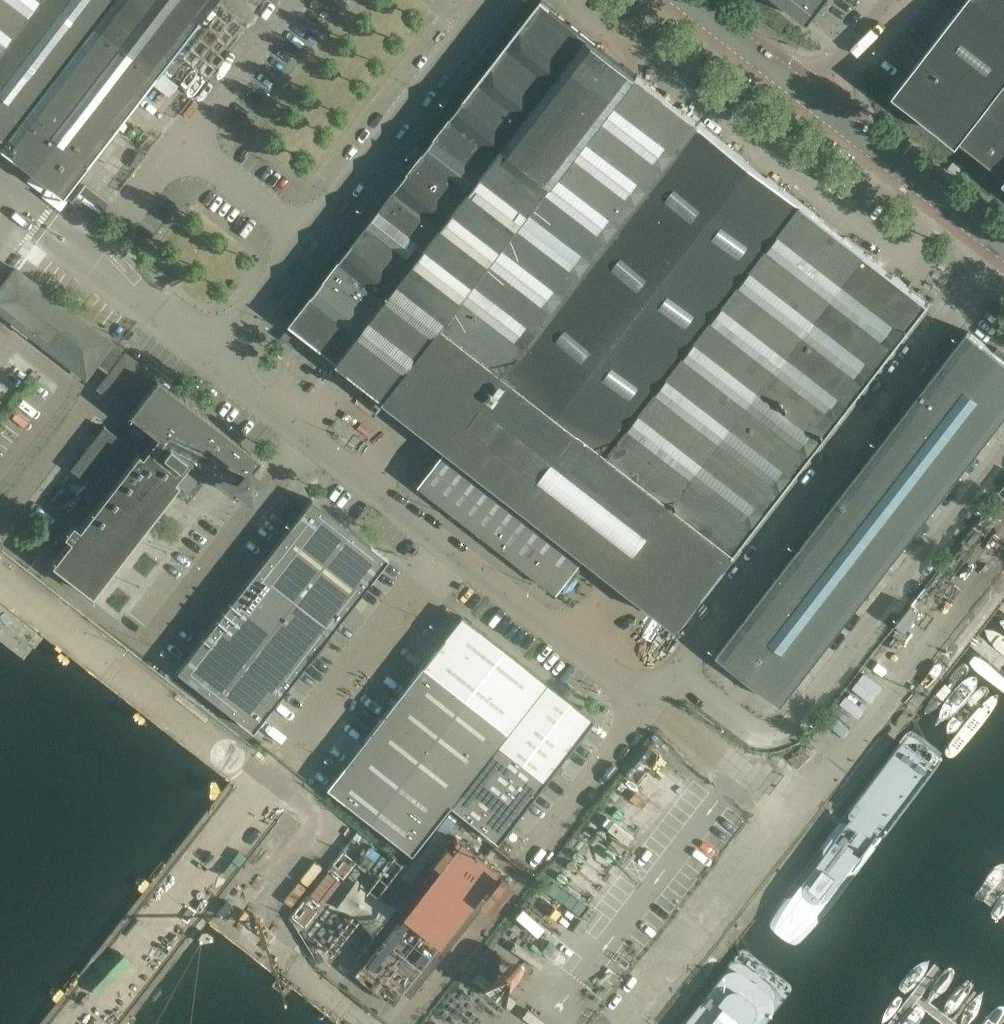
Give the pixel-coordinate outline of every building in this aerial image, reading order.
[(97,18),(111,0),(0,0),(0,146),(62,193),(160,67),(97,18)] [(212,0),(111,0),(97,18),(160,67),(212,0)] [(390,399),(640,76),(542,0),(349,250),(397,287),(340,359),(390,399)] [(810,22),(827,0),(782,0),(810,22)] [(1003,150),(1003,0),(967,0),(923,57),(922,56),(896,89),(965,144),(985,153),(985,152),(990,156),(988,157),(994,163),(1003,150)] [(464,428),(507,372),(700,123),(640,76),(390,399),(450,445),(464,428)] [(610,452),(804,203),(700,123),(507,372),(610,452)] [(994,163),(1002,173),(1003,174),(1003,150),(994,163)] [(109,203),(85,184),(73,201),(96,219),(109,203)] [(674,501),(867,252),(804,203),(610,452),(674,501)] [(340,359),(397,287),(349,250),(293,322),(340,359)] [(737,550),(930,301),(867,252),(674,501),(737,550)] [(173,492),(178,485),(189,493),(192,496),(203,483),(199,480),(205,472),(232,493),(237,487),(250,497),(267,476),(254,465),(260,458),(124,353),(111,344),(112,343),(16,269),(0,289),(0,310),(86,377),(96,363),(109,373),(98,386),(130,411),(129,413),(157,435),(152,442),(148,440),(139,451),(104,425),(70,468),(104,495),(79,527),(73,523),(64,534),(70,539),(51,563),(92,595),(173,492)] [(235,291),(240,285),(233,281),(229,286),(235,291)] [(293,346),(302,336),(290,326),(282,337),(293,346)] [(1003,418),(1003,359),(968,331),(746,618),(810,667),(1003,418)] [(737,550),(674,501),(610,452),(507,372),(464,428),(450,445),(554,526),(589,553),(680,624),(737,550)] [(554,526),(450,445),(420,483),(524,564),(554,526)] [(387,558),(312,499),(274,547),(350,606),(387,558)] [(559,591),(589,553),(554,526),(524,564),(559,591)] [(290,682),(350,606),(274,547),(215,623),(290,682)] [(546,682),(461,615),(423,664),(507,731),(546,682)] [(810,667),(746,618),(718,654),(782,703),(810,667)] [(290,682),(215,623),(177,671),(253,730),(290,682)] [(450,804),(498,743),(507,731),(423,664),(365,738),(450,804)] [(545,780),(593,719),(546,682),(507,731),(498,743),(545,780)] [(450,804),(365,738),(326,787),(411,853),(450,804)] [(497,841),(545,780),(498,743),(450,804),(497,841)] [(399,988),(476,891),(492,871),(459,844),(443,865),(366,962),(399,988)] [(366,962),(443,865),(432,856),(356,954),(366,962)] [(410,997),(487,899),(476,891),(399,988),(410,997)]
